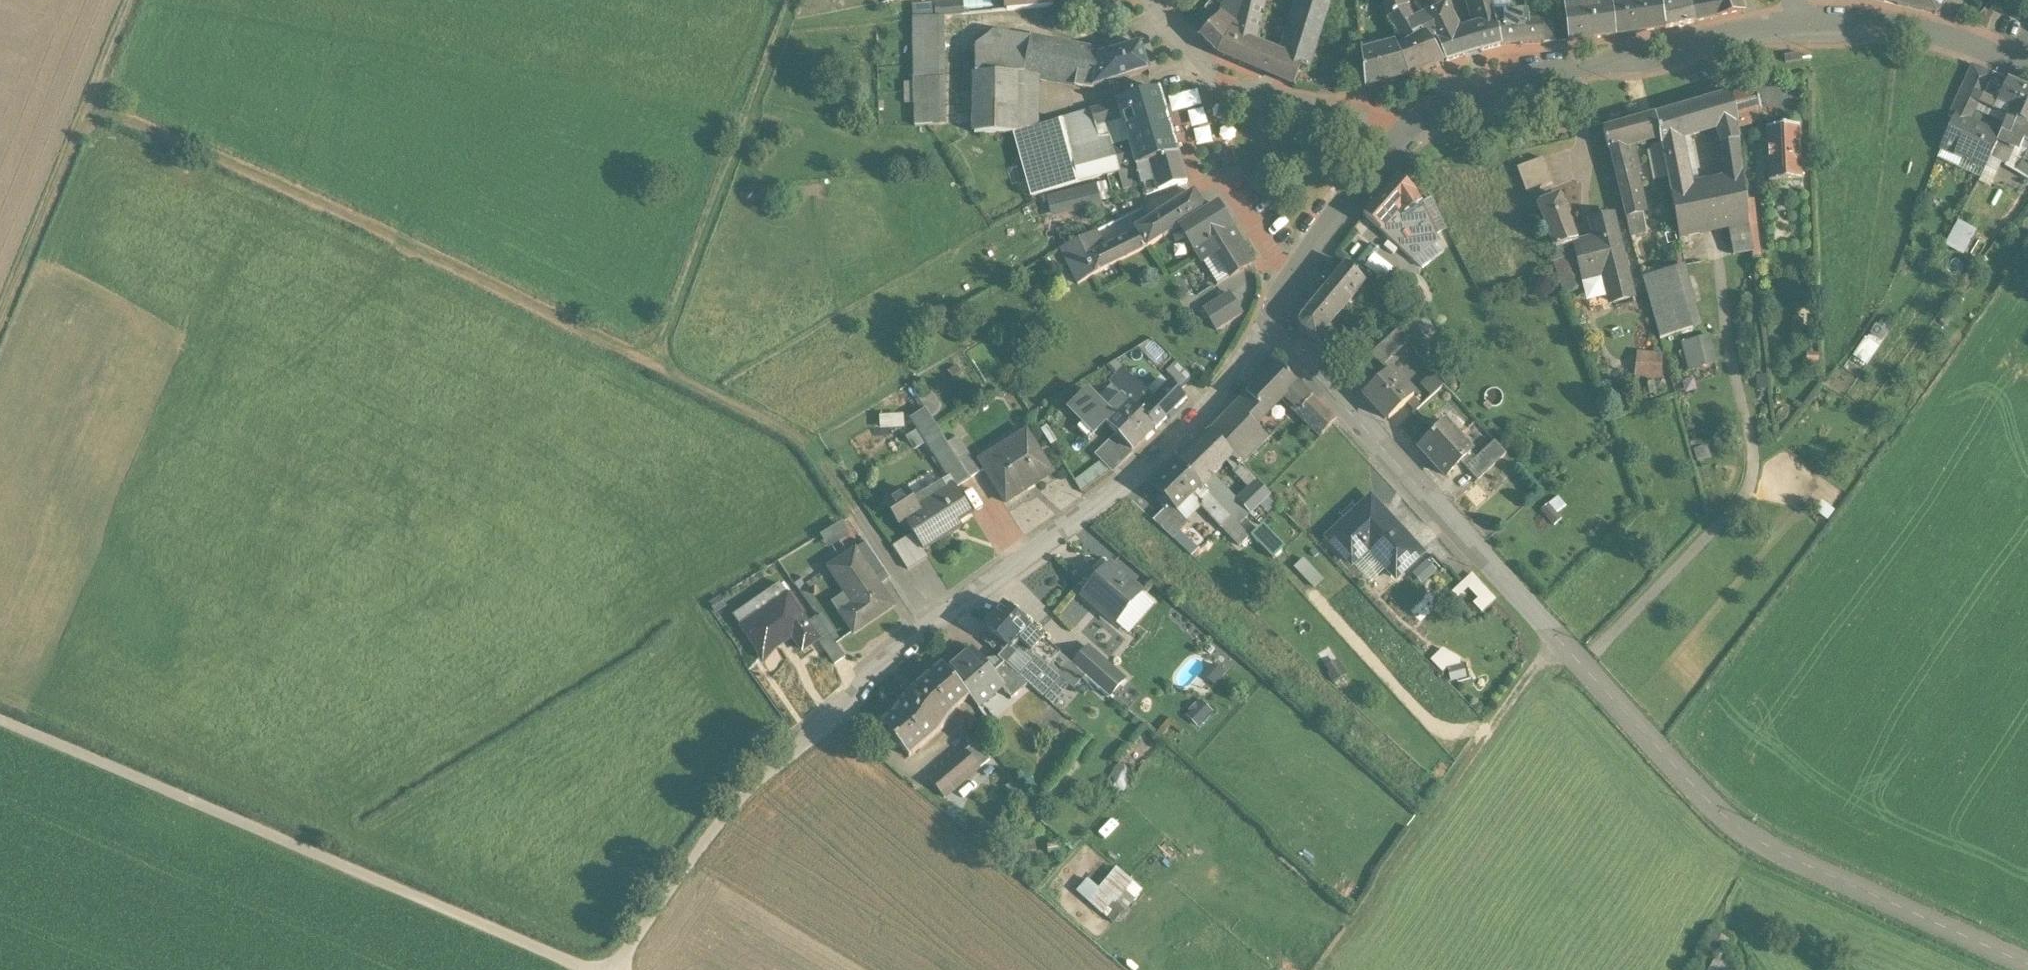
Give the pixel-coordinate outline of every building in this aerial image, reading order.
[(1052,0),(1005,0),(1006,11),(1053,7),(1052,0)] [(1242,0),(1241,2),(1238,0),(1231,0),(1200,37),(1217,54),(1260,73),(1267,53),(1251,46),(1261,5),(1242,0)] [(1311,0),(1299,0),(1280,59),(1279,62),(1299,68),(1307,70),(1327,5),(1311,0)] [(1387,20),(1405,9),(1407,8),(1404,0),(1381,0),(1387,20)] [(1479,29),(1474,31),(1480,52),(1501,46),(1489,0),(1471,0),(1479,29)] [(1505,14),(1505,0),(1489,0),(1501,46),(1542,44),(1540,26),(1528,26),(1527,20),(1527,13),(1505,14)] [(1606,19),(1605,11),(1599,12),(1597,0),(1586,0),(1587,4),(1564,6),(1568,42),(1615,37),(1614,18),(1606,19)] [(1635,4),(1611,7),(1614,18),(1615,37),(1666,30),(1661,0),(1658,1),(1658,0),(1634,0),(1635,4)] [(1680,5),(1679,0),(1658,0),(1658,1),(1661,0),(1666,30),(1695,24),(1691,3),(1680,5)] [(1680,5),(1691,3),(1695,24),(1743,14),(1738,0),(1679,0),(1680,5)] [(1935,0),(1905,0),(1901,7),(1934,15),(1941,3),(1935,0)] [(960,2),(945,4),(946,6),(936,7),(937,18),(961,15),(960,2)] [(1405,9),(1387,20),(1403,44),(1420,33),(1413,22),(1405,9)] [(1443,9),(1413,22),(1420,33),(1421,35),(1424,33),(1431,44),(1435,42),(1445,62),(1466,55),(1480,52),(1474,31),(1457,36),(1443,9)] [(938,18),(913,20),(913,84),(914,104),(941,103),(938,18)] [(1552,18),(1527,20),(1528,26),(1540,26),(1542,44),(1555,43),(1552,18)] [(1101,53),(997,33),(993,53),(975,53),(975,74),(1015,75),(1017,75),(1035,79),(1093,90),(1093,89),(1092,89),(1099,57),(1100,57),(1101,53)] [(1396,48),(1396,49),(1407,76),(1407,77),(1443,63),(1431,44),(1424,33),(1421,35),(1420,33),(1403,44),(1396,48)] [(1100,57),(1099,57),(1092,89),(1093,89),(1148,72),(1140,45),(1100,57)] [(1407,76),(1396,49),(1396,48),(1395,45),(1360,54),(1364,88),(1407,76)] [(1267,53),(1260,73),(1293,87),(1299,68),(1279,62),(1280,59),(1267,53)] [(1971,65),(1961,88),(1982,97),(1992,75),(1971,65)] [(1015,75),(975,74),(974,134),(1014,134),(1015,96),(1015,75)] [(1017,75),(1015,75),(1015,96),(1035,98),(1035,79),(1017,75)] [(1992,75),(1982,97),(1979,105),(2007,118),(2001,133),(2009,137),(2015,121),(2027,127),(2027,91),(1992,75)] [(913,84),(904,85),(904,104),(914,104),(913,84)] [(1754,88),(1731,95),(1736,119),(1757,114),(1761,112),(1754,88)] [(1982,97),(1961,88),(1947,117),(1953,120),(1940,148),(1985,168),(1990,158),(1997,141),(1998,139),(1969,126),(1979,105),(1982,97)] [(1160,92),(1105,107),(1110,124),(1122,120),(1128,140),(1170,128),(1160,92)] [(1731,95),(1705,103),(1713,131),(1717,130),(1718,134),(1738,128),(1738,126),(1736,119),(1731,95)] [(1035,98),(1015,96),(1014,134),(1034,128),(1035,98)] [(1705,103),(1691,107),(1699,135),(1713,131),(1705,103)] [(1105,107),(1091,112),(1096,128),(1110,124),(1105,107)] [(1691,107),(1655,117),(1658,136),(1662,157),(1666,177),(1687,173),(1680,141),(1699,135),(1691,107)] [(1091,112),(1073,117),(1078,137),(1098,132),(1096,128),(1091,112)] [(1757,114),(1736,119),(1738,126),(1759,120),(1757,114)] [(1073,117),(1062,120),(1067,139),(1067,140),(1078,137),(1073,117)] [(1655,117),(1639,122),(1643,140),(1658,136),(1655,117)] [(1062,120),(1052,123),(1056,143),(1067,139),(1062,120)] [(1639,122),(1603,132),(1608,150),(1609,150),(1617,183),(1635,178),(1634,167),(1628,144),(1643,140),(1639,122)] [(1170,128),(1128,140),(1130,145),(1113,150),(1109,137),(1069,148),(1079,184),(1136,168),(1179,156),(1170,128)] [(1718,134),(1717,134),(1724,181),(1743,180),(1738,128),(1718,134)] [(1798,129),(1778,129),(1766,130),(1769,184),(1801,183),(1798,129)] [(2025,138),(2020,150),(2027,153),(2016,170),(2016,171),(2026,177),(2027,173),(2027,140),(2025,138)] [(1513,142),(1515,149),(1524,147),(1523,140),(1513,142)] [(2019,151),(1997,141),(1990,158),(2005,165),(2016,170),(2027,153),(2020,150),(2019,151)] [(1060,155),(1023,165),(1031,197),(1079,184),(1069,148),(1058,151),(1060,155)] [(1179,156),(1136,168),(1141,186),(1143,186),(1146,197),(1188,184),(1179,156)] [(1666,177),(1662,157),(1656,159),(1661,186),(1658,187),(1660,196),(1670,194),(1666,177)] [(2005,165),(1990,158),(1985,168),(1999,175),(2005,165)] [(1542,160),(1517,169),(1526,195),(1552,185),(1542,160)] [(1136,168),(1107,176),(1112,194),(1141,186),(1136,168)] [(1687,173),(1666,177),(1669,192),(1689,188),(1687,173)] [(1427,217),(1414,193),(1398,178),(1364,216),(1381,231),(1401,209),(1412,226),(1427,217)] [(1635,178),(1617,183),(1630,238),(1645,235),(1641,215),(1638,198),(1636,191),(1635,178)] [(1689,188),(1669,192),(1670,194),(1679,239),(1727,229),(1748,224),(1743,180),(1724,181),(1704,185),(1689,188)] [(1989,188),(1978,183),(1973,193),(1984,199),(1989,188)] [(1194,194),(1136,230),(1138,233),(1102,250),(1087,258),(1094,275),(1105,269),(1148,248),(1163,238),(1161,238),(1205,211),(1194,194)] [(1650,196),(1638,198),(1641,215),(1653,213),(1650,196)] [(1577,243),(1559,198),(1539,205),(1555,249),(1547,251),(1552,264),(1564,260),(1560,248),(1577,243)] [(1253,264),(1216,205),(1207,211),(1206,210),(1205,211),(1206,212),(1180,228),(1203,264),(1216,256),(1230,278),(1253,264)] [(1412,226),(1401,209),(1381,231),(1412,260),(1429,250),(1412,226)] [(1427,217),(1412,226),(1429,250),(1440,243),(1427,217)] [(1633,298),(1612,217),(1590,223),(1595,241),(1575,246),(1583,278),(1602,273),(1610,303),(1633,298)] [(1954,220),(1943,245),(1963,255),(1975,229),(1954,220)] [(1748,224),(1727,229),(1733,256),(1752,253),(1748,224)] [(1097,231),(1061,249),(1067,262),(1084,254),(1087,258),(1102,250),(1100,246),(1103,245),(1097,231)] [(1094,275),(1087,258),(1084,254),(1067,262),(1078,285),(1094,275)] [(1230,278),(1216,256),(1203,264),(1217,286),(1230,278)] [(1564,260),(1552,264),(1565,295),(1577,290),(1571,274),(1564,260)] [(1345,265),(1300,319),(1299,324),(1301,329),(1314,341),(1316,340),(1332,323),(1335,319),(1355,296),(1353,295),(1354,293),(1352,291),(1361,280),(1345,265)] [(1674,270),(1642,279),(1660,340),(1692,331),(1674,270)] [(1064,280),(1055,284),(1061,295),(1069,290),(1064,280)] [(1216,331),(1241,315),(1227,294),(1202,309),(1216,331)] [(1878,315),(1852,356),(1866,365),(1892,324),(1878,315)] [(1332,323),(1316,340),(1327,350),(1343,333),(1332,323)] [(1370,355),(1380,367),(1408,343),(1399,329),(1370,355)] [(1720,363),(1714,338),(1683,345),(1689,370),(1720,363)] [(1159,370),(1172,358),(1152,339),(1138,348),(1159,370)] [(1664,356),(1636,353),(1634,376),(1662,379),(1664,356)] [(1432,354),(1421,360),(1431,376),(1441,370),(1432,354)] [(1193,379),(1177,363),(1167,373),(1183,389),(1188,383),(1193,379)] [(1277,365),(1246,396),(1265,415),(1283,397),(1299,414),(1312,400),(1277,365)] [(947,370),(952,380),(961,375),(956,366),(947,370)] [(1413,398),(1388,371),(1363,395),(1387,421),(1413,398)] [(1139,387),(1124,373),(1112,386),(1122,397),(1126,400),(1139,387)] [(1153,402),(1139,387),(1126,400),(1155,429),(1184,401),(1169,386),(1153,402)] [(1108,411),(1090,392),(1070,411),(1082,424),(1089,418),(1099,429),(1105,425),(1105,424),(1113,416),(1108,411)] [(1452,405),(1441,393),(1431,402),(1442,414),(1452,405)] [(1265,415),(1246,396),(1236,407),(1254,426),(1265,415)] [(1155,429),(1128,402),(1127,402),(1122,397),(1108,411),(1113,416),(1105,424),(1105,425),(1114,433),(1131,452),(1155,429)] [(1334,423),(1312,400),(1299,414),(1322,436),(1334,423)] [(1236,407),(1209,434),(1240,465),(1241,467),(1268,440),(1254,426),(1236,407)] [(1065,415),(1055,408),(1047,420),(1057,426),(1065,415)] [(948,445),(926,410),(910,419),(933,455),(937,452),(937,451),(948,445)] [(910,412),(887,413),(888,426),(910,425),(910,412)] [(1089,418),(1082,424),(1093,435),(1099,429),(1089,418)] [(1445,426),(1439,431),(1449,444),(1456,438),(1445,426)] [(1449,444),(1439,431),(1419,449),(1444,477),(1460,463),(1470,454),(1456,438),(1449,444)] [(1026,432),(1006,445),(1010,452),(983,468),(1006,504),(1027,491),(1024,486),(1050,469),(1026,432)] [(1131,452),(1114,433),(1096,450),(1114,469),(1131,452)] [(1209,434),(1190,453),(1213,477),(1226,465),(1233,472),(1240,465),(1209,434)] [(969,455),(958,438),(948,444),(956,458),(958,461),(969,455)] [(1475,460),(1470,454),(1460,463),(1477,482),(1505,455),(1494,443),(1475,460)] [(948,445),(937,451),(937,452),(945,464),(956,458),(948,444),(948,445)] [(1213,477),(1190,453),(1178,464),(1202,488),(1213,477)] [(981,473),(969,455),(958,461),(970,480),(981,473)] [(958,461),(956,458),(945,464),(959,486),(970,480),(958,461)] [(1202,488),(1178,464),(1153,488),(1169,505),(1176,513),(1195,495),(1201,501),(1208,495),(1202,488)] [(1241,467),(1240,465),(1233,472),(1250,490),(1257,484),(1241,467)] [(1250,490),(1226,514),(1231,519),(1238,527),(1270,497),(1257,484),(1250,490)] [(917,510),(903,519),(904,520),(913,535),(924,551),(951,534),(948,529),(971,514),(954,486),(917,510)] [(906,492),(886,504),(899,524),(904,520),(903,519),(917,510),(906,492)] [(1181,531),(1201,507),(1201,501),(1195,495),(1176,513),(1169,505),(1162,513),(1181,531)] [(1226,514),(1208,495),(1201,501),(1201,507),(1221,529),(1231,519),(1226,514)] [(1410,543),(1371,500),(1328,540),(1351,565),(1368,550),(1384,567),(1403,549),(1410,543)] [(1181,531),(1162,513),(1153,522),(1172,540),(1179,532),(1181,531)] [(821,539),(827,549),(855,531),(849,521),(821,539)] [(1198,550),(1179,532),(1172,540),(1191,557),(1198,550)] [(924,551),(913,535),(893,547),(908,571),(917,565),(928,558),(923,551),(924,551)] [(865,544),(854,551),(874,581),(885,574),(865,544)] [(1403,549),(1384,567),(1395,579),(1415,562),(1403,549)] [(874,581),(854,551),(827,570),(851,606),(839,614),(853,634),(892,607),(874,581)] [(1439,573),(1426,560),(1413,572),(1426,586),(1439,573)] [(1141,594),(1110,566),(1102,575),(1102,581),(1097,587),(1091,587),(1083,596),(1115,624),(1141,594)] [(1468,573),(1447,594),(1454,602),(1468,589),(1478,599),(1473,605),(1481,614),(1495,601),(1468,573)] [(806,624),(779,585),(733,617),(762,658),(791,637),(801,652),(816,641),(817,641),(806,624)] [(717,605),(724,616),(738,606),(730,595),(717,605)] [(1060,656),(1005,608),(987,629),(1009,648),(1010,650),(1017,642),(1048,669),(1060,656)] [(844,658),(815,617),(806,624),(817,641),(816,641),(833,666),(844,658)] [(1048,669),(1017,642),(1010,650),(1009,648),(998,660),(1028,686),(1042,698),(1059,679),(1048,669)] [(1125,681),(1089,649),(1073,667),(1085,678),(1109,699),(1125,681)] [(948,673),(947,673),(970,700),(978,710),(1002,690),(1003,689),(992,676),(971,653),(948,673)] [(1073,667),(1060,656),(1048,669),(1059,679),(1073,691),(1085,678),(1073,667)] [(1335,657),(1323,666),(1333,679),(1345,670),(1335,657)] [(1028,686),(1004,665),(992,676),(1003,689),(1002,690),(1011,701),(1028,686)] [(1468,666),(1450,666),(1450,680),(1468,680),(1468,666)] [(942,667),(881,718),(909,751),(970,700),(947,673),(948,673),(942,667)] [(984,752),(973,738),(966,744),(978,758),(984,752)] [(951,781),(954,784),(964,775),(961,772),(978,758),(966,744),(930,774),(942,788),(951,781)] [(1031,788),(1017,776),(1007,786),(1021,799),(1031,788)] [(1143,881),(1132,872),(1113,893),(1124,902),(1143,881)] [(1110,917),(1124,902),(1113,893),(1096,878),(1083,893),(1110,917)] [(1713,969),(1735,969),(1743,957),(1727,947),(1713,969)]
